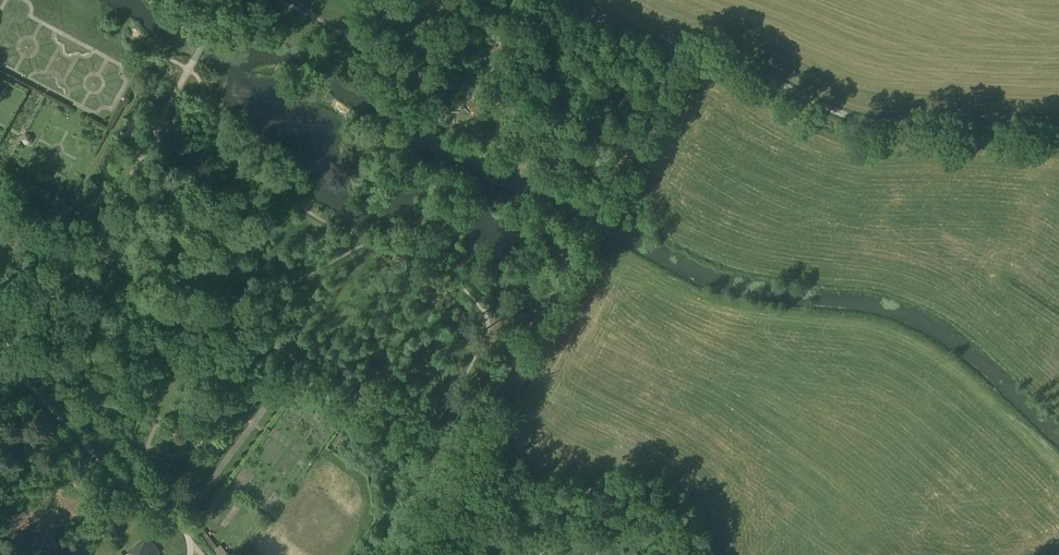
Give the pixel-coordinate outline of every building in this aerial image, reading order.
[(157,554),(159,552),(148,537),(124,554),(158,554),(157,554)] [(220,544),(212,550),(215,554),(230,554),(227,551),(226,552),(220,544)]
